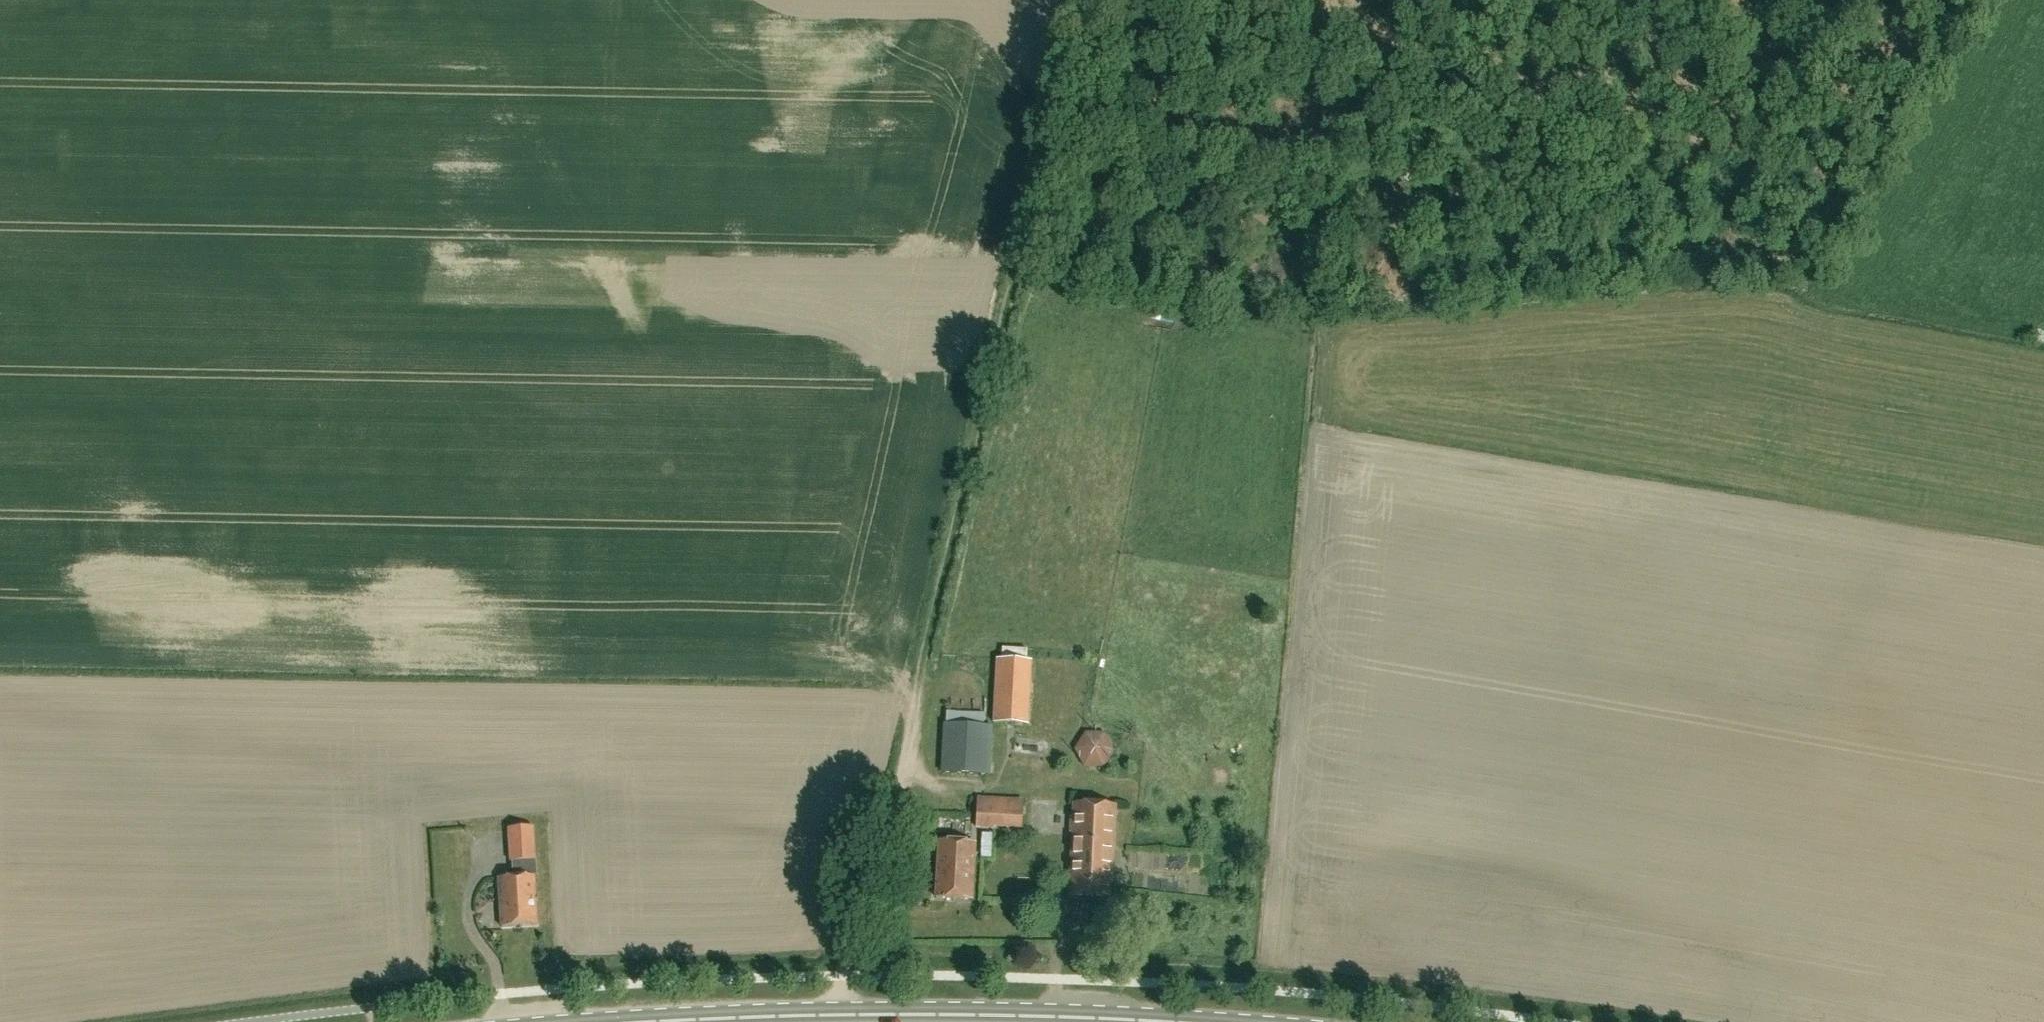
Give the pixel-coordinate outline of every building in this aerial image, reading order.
[(1028,724),(1031,660),(997,658),(994,722),(1028,724)] [(1087,751),(1109,746),(1102,720),(1081,725),(1087,751)] [(949,721),(945,769),(987,772),(992,725),(949,721)] [(977,797),(976,826),(994,827),(994,824),(1022,826),(1023,800),(977,797)] [(1073,803),(1069,894),(1109,896),(1110,870),(1112,870),(1116,805),(1073,803)] [(534,828),(509,829),(511,862),(536,860),(534,828)] [(939,839),(936,897),(972,899),(975,841),(939,839)] [(538,925),(535,876),(499,878),(502,927),(538,925)]
